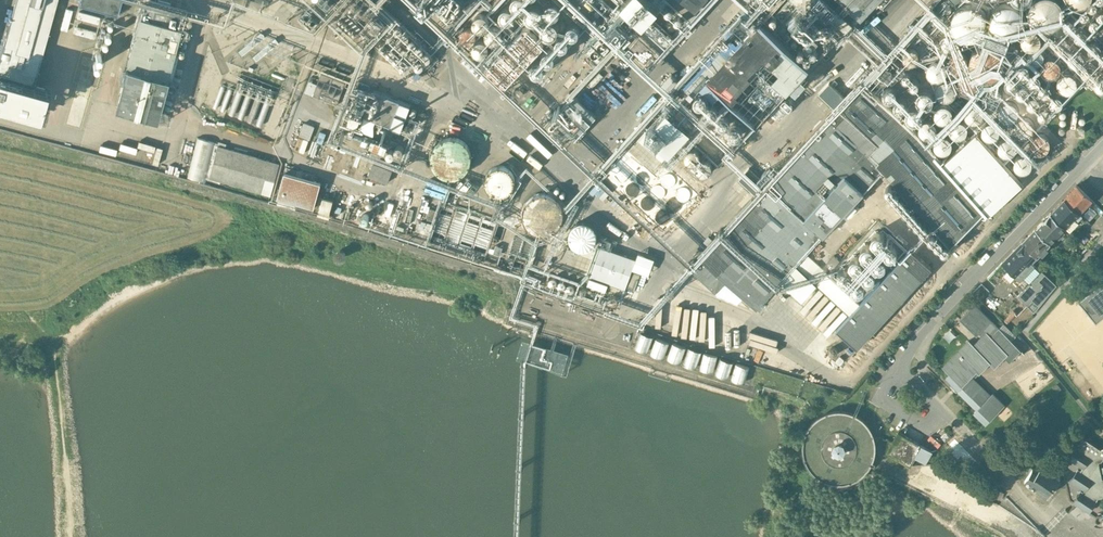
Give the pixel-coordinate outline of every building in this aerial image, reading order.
[(0,57),(0,73),(34,83),(57,0),(16,0),(0,57)] [(79,4),(117,15),(122,0),(80,0),(79,4)] [(312,3),(328,17),(333,12),(334,13),(339,8),(338,6),(341,2),(339,0),(315,0),(312,3)] [(369,0),(355,0),(336,20),(365,47),(390,20),(369,0)] [(452,15),(466,0),(436,0),(452,15)] [(695,12),(706,0),(682,0),(695,12)] [(834,0),(801,0),(830,27),(838,19),(846,27),(854,18),(834,0)] [(862,14),(875,0),(847,0),(862,14)] [(183,14),(143,4),(140,16),(140,17),(126,68),(165,79),(179,27),(183,14)] [(61,28),(68,29),(72,7),(64,6),(61,28)] [(76,18),(99,21),(100,14),(86,12),(86,8),(78,6),(76,18)] [(656,28),(640,12),(632,20),(648,36),(656,28)] [(838,19),(830,27),(838,35),(846,27),(838,19)] [(809,66),(761,21),(744,39),(724,61),(722,63),(710,76),(703,69),(686,87),(693,94),(701,86),(714,99),(721,91),(756,124),(809,66)] [(517,34),(516,34),(515,35),(515,36),(515,37),(515,38),(513,40),(512,40),(511,40),(510,41),(509,42),(509,43),(508,44),(508,45),(506,47),(505,47),(504,48),(503,49),(502,49),(501,50),(501,51),(501,52),(500,54),(498,54),(497,55),(496,55),(496,56),(495,57),(495,58),(495,59),(493,61),(491,62),(490,62),(489,63),(488,64),(488,65),(488,66),(488,67),(488,68),(489,69),(490,70),(491,70),(492,71),(493,71),(494,72),(495,74),(495,75),(496,76),(497,76),(498,77),(499,77),(500,77),(501,78),(501,79),(501,80),(502,81),(503,82),(504,83),(505,83),(506,83),(507,83),(508,82),(509,82),(510,81),(510,80),(510,79),(510,78),(513,76),(514,75),(515,75),(516,74),(517,73),(517,72),(517,71),(519,69),(521,69),(522,68),(523,67),(523,66),(524,65),(524,64),(526,61),(527,61),(528,61),(529,60),(530,59),(531,58),(531,56),(532,55),(534,55),(535,54),(536,53),(537,52),(537,51),(537,50),(539,47),(540,47),(541,47),(543,46),(543,45),(544,44),(544,43),(544,42),(544,41),(543,40),(542,39),(541,38),(540,38),(539,38),(538,37),(537,35),(537,34),(536,33),(535,32),(534,32),(533,32),(532,32),(531,30),(531,29),(530,27),(529,27),(529,26),(528,26),(526,25),(525,26),(524,26),(523,27),(522,28),(522,29),(522,30),(519,33),(518,33),(517,34)] [(731,26),(711,48),(724,61),(744,39),(731,26)] [(381,52),(372,43),(367,49),(376,57),(381,52)] [(715,56),(703,69),(710,76),(722,63),(715,56)] [(892,72),(880,61),(868,74),(880,85),(892,72)] [(165,79),(126,68),(116,106),(146,114),(156,117),(166,79),(165,79)] [(346,82),(321,73),(313,95),(325,99),(331,83),(344,88),(346,82)] [(172,81),(170,81),(169,81),(168,81),(167,82),(166,83),(166,84),(166,85),(166,87),(167,88),(168,89),(170,90),(172,89),(173,89),(174,88),(174,87),(175,87),(175,86),(175,85),(175,84),(174,83),(173,82),(173,81),(172,81)] [(525,82),(517,91),(522,95),(530,86),(525,82)] [(976,134),(943,163),(919,137),(860,82),(805,140),(806,140),(699,254),(711,265),(726,280),(756,307),(757,308),(758,307),(823,236),(804,218),(866,152),(884,171),(935,229),(950,246),(986,210),(989,214),(1022,185),(1022,184),(1022,185),(976,134)] [(344,88),(331,83),(325,99),(337,104),(344,88)] [(374,92),(357,86),(344,120),(360,127),(360,126),(374,92)] [(411,104),(375,90),(374,92),(360,126),(372,131),(376,119),(402,129),(411,104)] [(296,146),(306,149),(315,123),(305,119),(300,133),(296,146)] [(471,174),(477,139),(440,133),(434,168),(471,174)] [(214,140),(197,136),(187,175),(204,179),(214,140)] [(147,146),(144,157),(160,161),(164,145),(140,139),(139,144),(147,146)] [(281,161),(217,144),(209,175),(272,193),(281,161)] [(884,171),(866,152),(804,218),(823,236),(876,180),(884,171)] [(393,168),(374,161),(370,173),(388,180),(393,168)] [(316,173),(287,164),(278,195),(280,195),(279,201),(295,206),(297,200),(315,205),(322,180),(315,178),(316,173)] [(1091,199),(1077,185),(1065,198),(1082,215),(1083,215),(1091,206),(1088,203),(1091,199)] [(334,197),(324,194),(322,201),(332,204),(334,197)] [(1082,215),(1065,198),(1051,212),(1065,226),(1073,219),(1075,221),(1082,215)] [(331,210),(321,207),(322,201),(321,201),(318,213),(330,216),(333,204),(332,204),(331,210)] [(332,204),(322,201),(321,207),(331,210),(332,204)] [(437,207),(431,205),(428,215),(434,217),(437,207)] [(1065,226),(1051,212),(1036,228),(1050,242),(1057,235),(1059,238),(1066,231),(1063,228),(1065,226)] [(1102,215),(1092,225),(1101,234),(1102,233),(1102,216),(1102,215)] [(570,235),(572,241),(575,245),(580,247),(585,248),(590,246),(595,243),(597,238),(598,232),(596,227),(593,223),(588,220),(583,220),(578,221),(573,225),(570,230),(570,235)] [(1036,228),(1036,227),(1022,242),(1037,256),(1041,252),(1042,254),(1049,247),(1047,245),(1050,242),(1036,228)] [(655,234),(650,229),(646,233),(652,238),(655,234)] [(878,244),(882,243),(884,241),(885,238),(885,235),(883,232),(880,231),(877,231),(874,233),(872,235),(872,239),(874,243),(878,244)] [(1022,242),(1003,262),(1003,261),(1002,262),(1003,262),(988,277),(989,278),(995,285),(1003,277),(1008,281),(1011,278),(1023,290),(1027,286),(1036,295),(1051,279),(1032,261),(1037,256),(1022,242)] [(503,245),(497,243),(494,250),(501,252),(503,245)] [(866,256),(870,255),(873,253),(874,250),(873,247),(871,244),(868,243),(865,243),(863,245),(861,247),(861,251),(863,255),(866,256)] [(891,257),(895,257),(898,254),(899,251),(898,248),(896,246),(893,244),(890,244),(888,246),(886,248),(885,252),(888,256),(891,257)] [(636,258),(601,245),(591,274),(626,286),(636,258)] [(982,251),(977,247),(973,252),(972,253),(973,254),(975,256),(976,257),(977,256),(982,251)] [(911,248),(837,328),(837,329),(838,328),(857,346),(931,267),(911,248)] [(655,258),(639,252),(634,267),(649,273),(655,258)] [(711,265),(699,254),(689,265),(700,276),(711,265)] [(856,268),(860,267),(862,265),(863,262),(863,259),(861,256),(858,255),(855,255),(852,256),(851,259),(850,263),(852,266),(856,268)] [(880,270),(884,269),(886,266),(887,263),(886,260),(884,258),(882,256),(878,256),(876,258),(874,260),(874,264),(876,268),(880,270)] [(726,280),(711,265),(700,276),(716,291),(726,280)] [(845,280),(849,279),(851,277),(852,274),(852,271),(850,268),(847,267),(844,267),(841,268),(839,271),(839,275),(841,278),(845,280)] [(869,281),(873,280),(875,278),(876,275),(876,272),(874,269),(871,268),(868,268),(865,269),(864,272),(863,276),(865,279),(869,281)] [(633,270),(627,287),(635,290),(641,273),(633,270)] [(553,276),(551,276),(550,277),(549,278),(549,279),(549,280),(549,281),(549,282),(550,283),(551,284),(553,284),(554,284),(555,284),(556,283),(557,282),(557,281),(557,280),(557,279),(556,278),(556,277),(555,276),(554,276),(553,276)] [(560,279),(559,280),(558,281),(557,283),(558,284),(558,285),(559,286),(559,287),(560,287),(562,287),(563,287),(564,287),(564,286),(565,285),(566,284),(566,283),(566,282),(565,281),(564,280),(563,279),(562,279),(560,279)] [(1036,295),(1027,286),(1023,290),(1018,296),(1022,300),(1034,312),(1057,285),(1051,279),(1036,295)] [(857,293),(861,292),(864,290),(865,287),(864,284),(862,282),(859,280),(856,280),(854,282),(852,284),(851,288),(854,292),(857,293)] [(1078,300),(1096,322),(1102,317),(1102,280),(1078,300)] [(573,283),(572,283),(571,282),(569,283),(568,284),(567,284),(566,286),(566,287),(566,288),(567,289),(568,290),(569,290),(570,291),(572,290),(573,290),(574,289),(575,287),(575,286),(574,284),(573,284),(573,283)] [(990,291),(982,284),(973,293),(981,300),(990,291)] [(592,287),(591,288),(590,288),(590,289),(589,290),(589,291),(589,293),(589,294),(590,294),(591,295),(592,295),(593,296),(594,295),(596,295),(597,294),(597,291),(597,290),(597,289),(596,288),(595,288),(594,287),(593,287),(592,287)] [(1018,296),(1014,292),(1010,297),(1018,305),(1022,300),(1018,296)] [(1009,296),(992,312),(1002,321),(1018,305),(1010,297),(1009,296)] [(969,339),(943,366),(950,374),(947,378),(977,408),(974,411),(986,422),(990,418),(991,418),(1005,404),(993,392),(991,394),(972,375),(977,370),(979,372),(990,361),(995,366),(1005,355),(1010,360),(1021,349),(1012,340),(1017,335),(1004,323),(999,328),(975,304),(960,318),(977,335),(980,331),(984,334),(974,344),(969,339)] [(1074,379),(1077,386),(1086,381),(1082,374),(1074,379)] [(847,410),(836,410),(825,413),(816,418),(809,426),(805,436),(803,447),(805,458),(810,467),(818,475),(828,480),(838,482),(849,481),(859,476),(867,469),(873,460),(876,450),(875,439),(872,429),(866,420),(855,413),(847,410)] [(923,444),(899,430),(894,440),(893,440),(888,450),(911,464),(923,444)] [(1083,436),(1080,441),(1079,440),(1078,442),(1078,443),(1069,456),(1062,451),(1059,456),(1078,468),(1071,478),(1086,488),(1084,490),(1082,489),(1078,493),(1077,494),(1078,495),(1074,500),(1089,509),(1098,496),(1102,495),(1102,469),(1101,460),(1102,460),(1102,458),(1102,447),(1101,448),(1083,436)] [(1033,467),(1025,462),(1018,472),(1025,478),(1033,467)] [(1042,464),(1033,467),(1025,478),(1048,495),(1061,477),(1042,464)]
